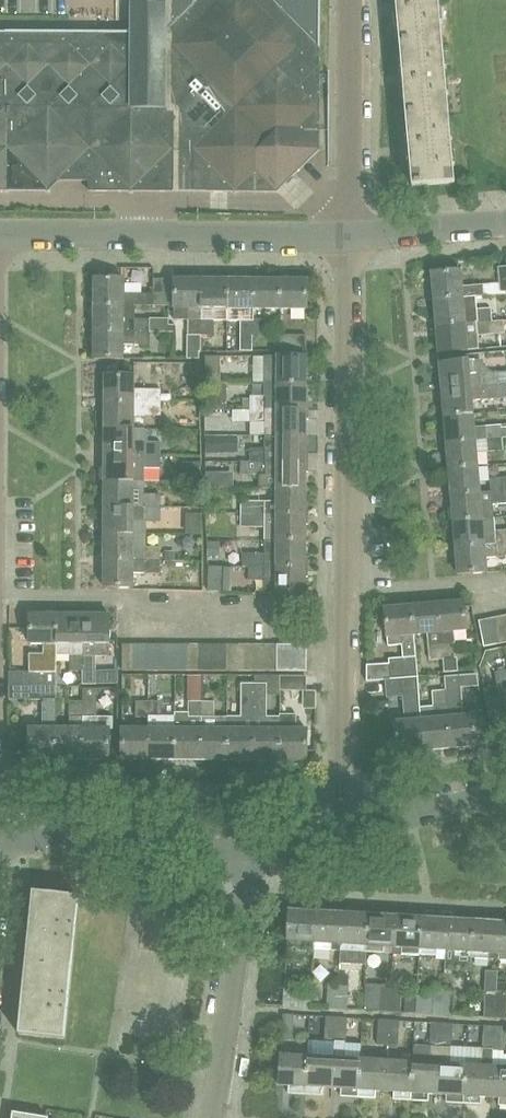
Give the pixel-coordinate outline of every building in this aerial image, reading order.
[(5,190),(49,190),(59,180),(89,180),(89,190),(173,191),(278,194),(320,152),(320,73),(320,0),(164,0),(164,8),(148,8),(131,8),(131,32),(0,31),(0,190),(5,190)] [(402,44),(444,41),(440,2),(440,0),(398,0),(402,44)] [(402,44),(408,114),(450,110),(444,41),(402,44)] [(408,114),(410,145),(414,186),(432,184),(456,182),(452,135),(450,110),(408,114)] [(431,273),(434,300),(463,297),(473,296),(475,296),(484,295),(483,285),(483,284),(462,286),(460,270),(431,273)] [(93,305),(135,305),(153,306),(169,306),(169,278),(154,278),(153,294),(122,294),(122,278),(93,278),(93,305)] [(200,335),(200,309),(200,279),(173,278),(173,308),(173,319),(187,319),(187,335),(200,335)] [(227,279),(200,279),(200,309),(200,335),(213,335),(213,319),(226,319),(226,309),(227,279)] [(227,279),(226,309),(226,319),(239,320),(239,335),(239,351),(252,351),(252,335),(252,320),(252,309),(252,279),(227,279)] [(252,309),(279,309),(279,279),(252,279),(252,309)] [(306,280),(279,279),(279,309),(305,310),(306,280)] [(500,283),(483,285),(484,295),(501,293),(500,283)] [(434,300),(436,325),(492,320),(491,308),(477,309),(475,296),(473,296),(463,297),(434,300)] [(135,305),(93,305),(93,331),(150,331),(150,319),(135,319),(135,305)] [(492,320),(436,325),(439,352),(468,350),(478,349),(477,335),(493,333),(502,333),(505,332),(504,319),(492,320)] [(252,320),(252,335),(265,335),(265,320),(252,320)] [(150,331),(93,331),(93,359),(122,359),(122,344),(150,345),(150,331)] [(278,352),(305,352),(305,335),(278,335),(278,352)] [(220,356),(207,356),(205,356),(205,384),(220,384),(220,356)] [(276,383),(305,383),(305,357),(264,356),(264,383),(276,383)] [(471,387),(482,386),(498,385),(505,384),(505,371),(491,372),(484,366),(484,359),(440,363),(442,390),(471,387)] [(104,403),(133,402),(161,402),(161,400),(171,400),(171,394),(161,394),(161,390),(133,389),(133,376),(104,376),(104,403)] [(305,383),(276,383),(275,399),(264,399),(264,396),(249,396),(249,409),(304,409),(305,383)] [(445,416),(474,413),(473,400),(505,397),(505,384),(498,385),(482,386),(471,387),(442,390),(445,416)] [(104,403),(104,428),(133,428),(133,415),(161,416),(161,402),(133,402),(104,403)] [(264,436),(275,436),(304,436),(304,409),(249,409),(248,422),(264,422),(264,436)] [(445,416),(447,442),(476,439),(487,438),(502,437),(505,437),(505,427),(502,428),(501,424),(475,426),(474,413),(445,416)] [(146,428),(133,428),(104,428),(103,455),(161,455),(161,442),(148,442),(148,430),(146,430),(146,428)] [(206,435),(206,454),(217,454),(217,435),(206,435)] [(264,436),(264,448),(248,448),(248,461),(304,462),(304,436),(275,436),(264,436)] [(504,450),(502,437),(487,438),(488,452),(504,450)] [(447,442),(449,469),(478,466),(477,453),(476,439),(447,442)] [(103,455),(103,481),(144,481),(144,469),(161,469),(161,455),(103,455)] [(241,461),(240,474),(248,474),(259,474),(258,488),(275,488),(304,488),(304,462),(248,461),(241,461)] [(181,462),(181,480),(200,480),(200,462),(181,462)] [(478,466),(449,469),(452,495),(481,492),(478,466)] [(206,472),(206,488),(219,488),(219,472),(206,472)] [(490,478),(492,491),(505,490),(505,476),(490,478)] [(103,481),(103,508),(132,508),(144,507),(161,507),(161,494),(144,495),(144,481),(103,481)] [(275,514),(304,514),(304,488),(275,488),(275,501),(241,501),(241,514),(248,514),(264,514),(275,514)] [(452,495),(454,521),(494,517),(492,504),(505,502),(505,490),(492,491),(481,492),(452,495)] [(144,507),(132,508),(103,508),(103,534),(146,533),(146,520),(161,520),(161,507),(144,507)] [(304,514),(275,514),(264,514),(248,514),(241,514),(241,527),(264,527),(263,540),(275,540),(304,540),(304,514)] [(496,544),(505,543),(505,529),(495,531),(494,517),(454,521),(457,547),(486,544),(496,544)] [(103,560),(132,560),(160,560),(161,547),(146,547),(146,533),(103,534),(103,560)] [(263,566),(275,566),(303,566),(304,540),(275,540),(263,540),(263,553),(248,553),(243,553),(243,566),(248,566),(263,566)] [(207,542),(208,556),(216,556),(216,542),(207,542)] [(487,557),(505,556),(505,543),(496,544),(486,544),(457,547),(459,573),(488,571),(487,557)] [(175,551),(165,551),(165,561),(175,561),(175,551)] [(103,560),(103,587),(132,587),(132,573),(160,573),(160,560),(132,560),(103,560)] [(208,590),(225,591),(226,567),(208,566),(208,590)] [(303,593),(303,566),(275,566),(263,566),(248,566),(248,579),(262,579),(262,593),(303,593)] [(441,632),(442,643),(443,659),(444,672),(457,671),(453,631),(467,630),(465,601),(439,603),(441,632)] [(439,603),(412,605),(414,635),(427,633),(430,660),(443,659),(442,643),(441,632),(439,603)] [(412,605),(386,608),(389,646),(402,644),(404,657),(390,658),(392,679),(418,677),(414,635),(412,605)] [(56,670),(55,655),(55,643),(55,614),(29,614),(29,643),(43,643),(43,654),(43,658),(29,658),(29,671),(56,670)] [(69,671),(81,670),(81,614),(55,614),(55,643),(55,655),(69,655),(69,671)] [(81,685),(95,685),(95,655),(109,655),(108,614),(81,614),(81,670),(81,685)] [(505,643),(505,623),(505,616),(491,619),(497,645),(505,643)] [(485,647),(497,645),(491,619),(479,622),(485,647)] [(121,671),(135,671),(134,644),(121,644),(121,671)] [(135,671),(147,671),(147,644),(134,644),(135,671)] [(147,671),(160,671),(160,644),(147,644),(147,671)] [(173,644),(160,644),(160,671),(173,670),(173,644)] [(173,644),(173,670),(186,670),(186,644),(173,644)] [(186,670),(200,670),(199,644),(186,644),(186,670)] [(200,670),(213,670),(213,644),(199,644),(200,670)] [(213,670),(224,670),(224,644),(213,644),(213,670)] [(237,644),(224,644),(224,670),(236,670),(237,644)] [(236,670),(250,670),(250,644),(237,644),(236,670)] [(263,670),(263,644),(250,644),(250,670),(263,670)] [(277,670),(277,657),(277,644),(263,644),(263,670),(277,670)] [(277,644),(277,657),(306,657),(306,644),(277,644)] [(306,657),(277,657),(277,670),(306,671),(306,657)] [(15,671),(9,671),(8,685),(24,685),(56,685),(56,670),(29,671),(15,671)] [(505,731),(505,670),(495,673),(498,687),(484,690),(493,733),(505,731)] [(187,675),(187,683),(200,683),(200,675),(187,675)] [(306,690),(306,675),(279,675),(279,690),(306,690)] [(392,679),(386,679),(387,695),(400,694),(403,694),(419,693),(418,677),(392,679)] [(227,716),(227,717),(227,728),(227,760),(253,760),(253,683),(241,683),(241,716),(227,716)] [(266,683),(253,683),(253,760),(279,760),(279,728),(279,716),(266,716),(266,683)] [(56,685),(24,685),(24,693),(30,700),(43,700),(55,700),(56,685)] [(82,701),(82,728),(82,759),(108,759),(108,730),(111,730),(111,717),(96,717),(96,689),(83,689),(82,701)] [(424,751),(450,749),(448,717),(448,707),(446,690),(433,692),(435,708),(420,709),(424,751)] [(405,720),(396,721),(398,753),(424,751),(420,709),(419,693),(403,694),(405,720)] [(464,694),(447,696),(448,707),(448,717),(450,749),(477,747),(476,734),(474,715),(465,715),(464,694)] [(43,700),(42,728),(28,728),(29,759),(55,759),(55,728),(55,700),(43,700)] [(70,728),(55,728),(55,759),(82,759),(82,728),(82,701),(70,701),(70,728)] [(148,716),(148,701),(135,701),(135,716),(148,716)] [(148,716),(148,728),(148,760),(174,760),(175,716),(161,716),(161,701),(148,701),(148,716)] [(175,712),(175,716),(174,760),(200,760),(200,728),(200,701),(187,701),(187,712),(175,712)] [(213,701),(200,701),(200,728),(200,760),(227,760),(227,728),(227,717),(213,717),(213,701)] [(279,716),(279,728),(279,760),(306,760),(306,728),(296,728),(296,716),(279,716)] [(121,760),(148,760),(148,728),(121,728),(121,760)] [(33,892),(26,963),(71,967),(78,896),(33,892)] [(287,941),(287,948),(297,948),(314,949),(316,910),(299,909),(299,911),(289,910),(287,941)] [(316,910),(314,949),(340,951),(340,945),(342,914),(333,914),(333,911),(316,910)] [(353,952),(367,953),(369,914),(351,912),(351,915),(342,914),(340,945),(340,951),(339,966),(352,966),(353,952)] [(386,915),(369,914),(367,953),(384,954),(384,948),(393,948),(395,917),(386,917),(386,915)] [(404,918),(395,917),(393,948),(392,954),(401,954),(401,955),(419,956),(421,917),(404,916),(404,918)] [(421,917),(419,956),(436,957),(437,951),(446,951),(448,920),(439,920),(439,918),(421,917)] [(448,920),(446,951),(472,953),(474,920),(456,919),(456,921),(448,920)] [(489,959),(498,960),(498,954),(499,924),(491,924),(491,921),(474,920),(472,953),(472,959),(489,960),(489,959)] [(498,954),(498,960),(505,960),(505,925),(499,924),(498,954)] [(26,963),(19,1034),(64,1038),(71,967),(26,963)] [(496,993),(495,1018),(505,1019),(505,1014),(505,983),(497,982),(496,993)] [(327,983),(326,1009),(337,1009),(338,984),(327,983)] [(337,1009),(348,1010),(349,984),(338,984),(337,1009)] [(391,987),(380,987),(379,1012),(389,1012),(391,987)] [(402,988),(391,987),(389,1012),(400,1013),(402,988)] [(285,988),(284,1007),(311,1008),(311,1001),(312,990),(285,988)] [(431,1015),(442,1015),(444,992),(432,992),(431,1015)] [(444,992),(442,1015),(453,1016),(454,992),(444,992)] [(485,993),(484,1018),(495,1018),(496,993),(485,993)] [(416,1000),(416,1014),(427,1015),(428,999),(428,995),(417,995),(416,1000)] [(416,1014),(416,1000),(404,999),(404,1013),(416,1014)] [(469,1005),(468,1017),(480,1018),(481,1006),(469,1005)] [(292,1040),(294,1016),(283,1015),(282,1040),(292,1040)] [(335,1018),(325,1018),(324,1042),(334,1043),(335,1018)] [(334,1059),(332,1089),(342,1090),(341,1097),(359,1098),(361,1061),(362,1041),(346,1041),(347,1019),(335,1018),(334,1043),(334,1044),(334,1059)] [(389,1021),(378,1020),(377,1044),(387,1045),(389,1021)] [(399,1021),(389,1021),(387,1045),(398,1045),(399,1021)] [(429,1095),(438,1095),(442,1024),(431,1023),(429,1065),(413,1064),(412,1101),(428,1102),(429,1095)] [(452,1025),(442,1024),(438,1095),(447,1096),(447,1103),(464,1104),(466,1067),(450,1066),(452,1025)] [(481,1098),(490,1099),(492,1068),(493,1051),(495,1027),(483,1026),(481,1068),(466,1067),(464,1104),(481,1105),(481,1098)] [(504,1028),(495,1027),(493,1051),(502,1052),(504,1028)] [(288,1094),(306,1095),(308,1057),(281,1056),(279,1085),(289,1086),(288,1094)] [(334,1059),(308,1057),(306,1095),(323,1096),(324,1089),(332,1089),(334,1059)] [(376,1092),(385,1092),(386,1062),(361,1061),(359,1098),(375,1099),(376,1092)] [(386,1062),(385,1092),(394,1093),(393,1100),(412,1101),(413,1064),(386,1062)] [(505,1107),(505,1069),(492,1068),(490,1099),(500,1099),(499,1107),(505,1107)]
